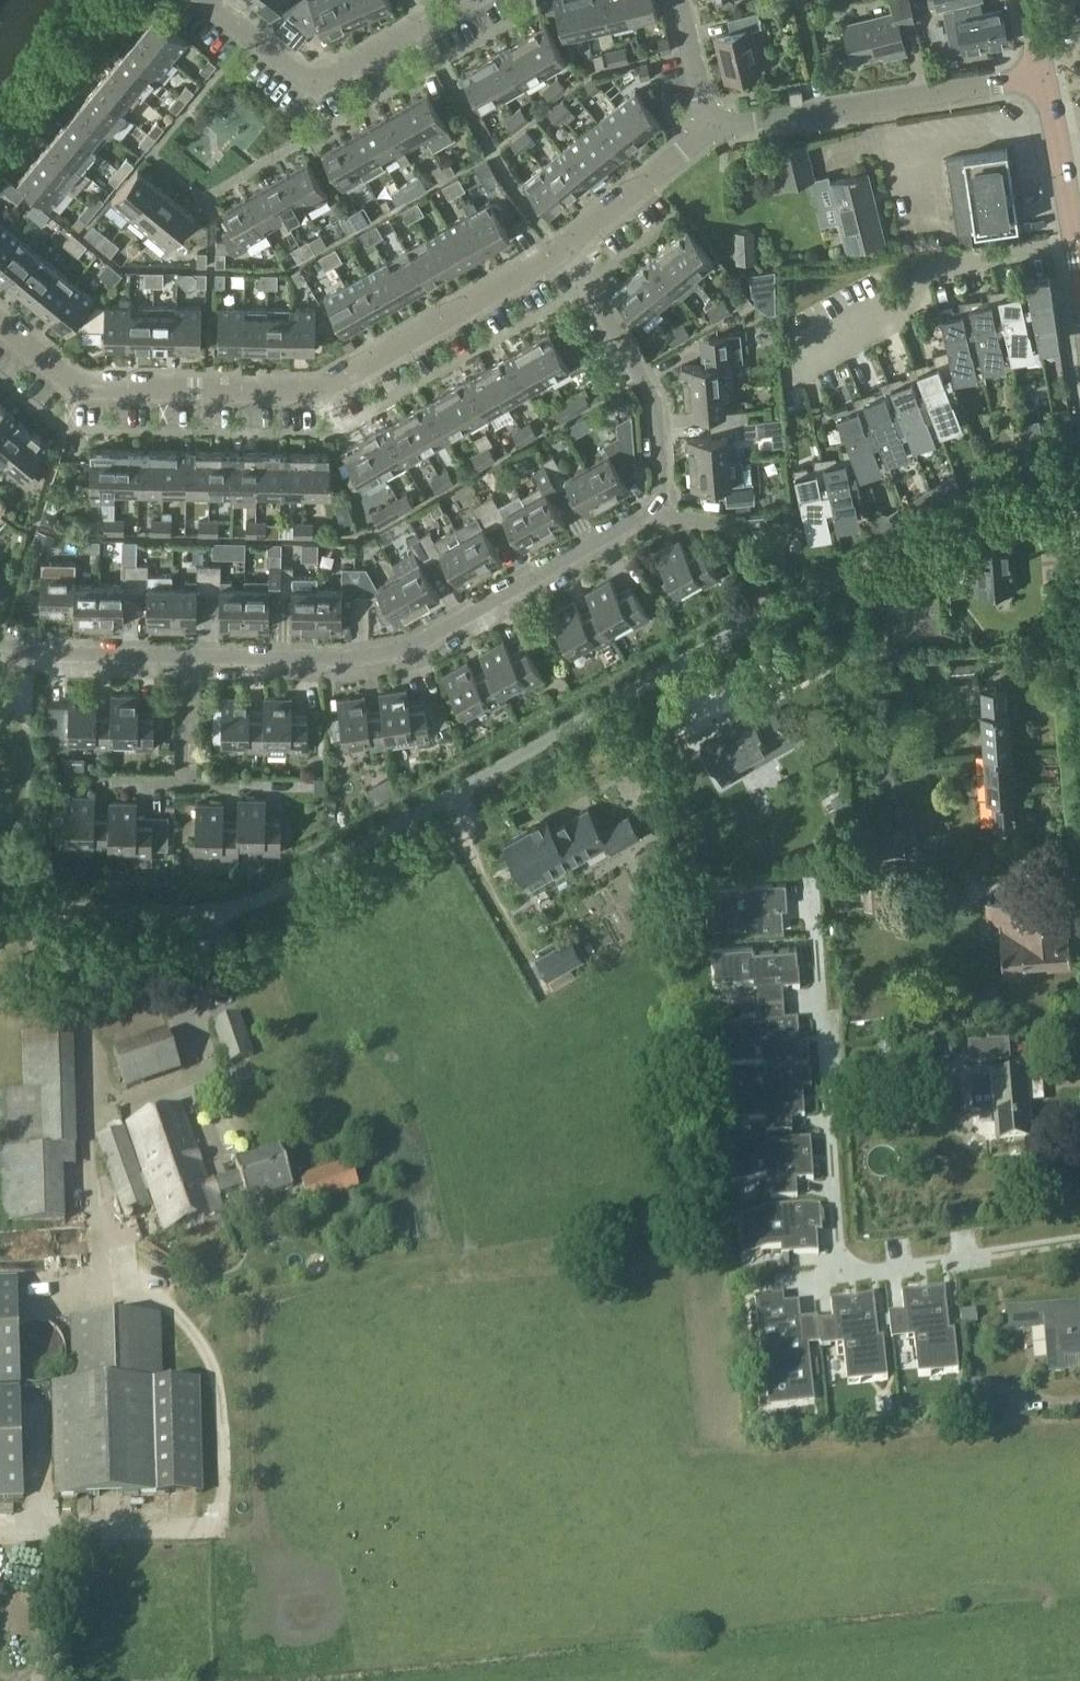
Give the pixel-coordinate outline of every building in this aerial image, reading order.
[(286,16),(299,0),(255,0),(272,14),(276,8),(286,16)] [(345,18),(337,0),(299,0),(286,16),(308,34),(322,27),(325,34),(348,24),(345,18)] [(369,15),(363,0),(337,0),(345,18),(348,24),(363,18),(369,15)] [(369,15),(378,11),(382,19),(396,13),(390,0),(363,0),(369,15)] [(587,31),(580,0),(544,0),(547,13),(557,11),(564,36),(587,31)] [(609,18),(605,0),(580,0),(587,31),(611,25),(609,18)] [(633,18),(629,0),(605,0),(609,18),(611,25),(634,19),(633,18)] [(633,18),(634,19),(663,12),(660,0),(629,0),(633,18)] [(878,18),(845,26),(853,60),(858,59),(860,60),(872,57),(874,54),(885,52),(887,58),(906,53),(899,25),(915,21),(910,0),(891,0),(895,13),(878,18)] [(1001,7),(983,11),(981,1),(954,6),(954,8),(943,10),(952,53),(1008,41),(1001,7)] [(727,80),(760,72),(749,29),(762,26),(758,11),(728,18),(731,32),(717,36),(724,65),(722,68),(724,75),(727,77),(727,80)] [(156,15),(154,18),(140,34),(171,60),(187,40),(156,15)] [(546,24),(524,37),(544,72),(566,59),(546,24)] [(171,60),(140,34),(125,52),(156,78),(171,60)] [(672,50),(668,36),(659,39),(662,52),(672,50)] [(523,83),(544,72),(524,37),(503,49),(523,83)] [(626,47),(616,49),(619,63),(629,60),(626,47)] [(503,95),(523,83),(503,49),(482,61),(503,95)] [(610,65),(619,63),(616,49),(607,51),(610,65)] [(125,52),(110,70),(141,96),(156,78),(125,52)] [(197,66),(208,75),(217,65),(206,56),(197,66)] [(482,107),(503,95),(482,61),(462,72),(482,107)] [(651,76),(648,63),(635,66),(639,80),(651,76)] [(95,89),(126,115),(141,96),(110,70),(95,89)] [(584,83),(593,93),(601,87),(592,76),(584,83)] [(558,77),(550,84),(559,95),(567,88),(558,77)] [(175,93),(186,102),(195,91),(184,82),(175,93)] [(552,100),(559,95),(550,84),(543,90),(552,100)] [(112,131),(126,115),(95,89),(80,106),(112,131)] [(791,104),(804,102),(802,89),(789,91),(791,104)] [(636,90),(617,106),(643,137),(661,122),(636,90)] [(428,92),(406,104),(427,139),(433,151),(454,139),(428,92)] [(186,102),(175,93),(166,103),(177,112),(186,102)] [(563,100),(555,106),(564,117),(572,111),(563,100)] [(386,116),(406,151),(427,139),(406,104),(386,116)] [(80,106),(65,125),(96,151),(112,131),(80,106)] [(557,123),(564,117),(555,106),(548,112),(557,123)] [(624,152),(643,137),(617,106),(598,121),(624,152)] [(521,107),(513,114),(522,125),(530,118),(521,107)] [(515,131),(522,125),(513,114),(506,120),(515,131)] [(385,163),(398,156),(402,163),(410,159),(406,151),(386,116),(365,128),(385,163)] [(155,139),(165,128),(154,119),(144,130),(155,139)] [(605,167),(624,152),(598,121),(580,136),(605,167)] [(65,125),(56,136),(49,144),(81,169),(96,151),(65,125)] [(344,140),(365,175),(385,163),(365,128),(344,140)] [(147,149),(155,139),(144,130),(136,140),(147,149)] [(527,130),(519,136),(528,147),(536,140),(527,130)] [(520,153),(528,147),(519,136),(511,142),(520,153)] [(587,182),(605,167),(580,136),(561,151),(587,182)] [(344,187),(365,175),(344,140),(323,152),(344,187)] [(34,162),(66,187),(81,169),(49,144),(34,162)] [(784,186),(814,179),(806,144),(775,152),(784,186)] [(964,155),(947,157),(958,233),(960,233),(962,246),(973,245),(971,232),(1019,224),(1008,149),(964,155)] [(561,151),(543,166),(569,197),(587,182),(561,151)] [(124,155),(115,166),(126,175),(134,164),(124,155)] [(449,160),(441,164),(448,176),(456,172),(449,160)] [(328,196),(308,161),(286,173),(307,208),(328,196)] [(50,206),(56,199),(66,187),(34,162),(19,180),(50,206)] [(440,181),(448,176),(441,164),(433,169),(440,181)] [(117,185),(126,175),(115,166),(106,176),(117,185)] [(549,212),(569,197),(543,166),(524,181),(549,212)] [(131,216),(157,185),(139,170),(113,201),(131,216)] [(886,241),(868,172),(831,181),(848,250),(886,241)] [(307,208),(286,173),(265,185),(285,220),(307,208)] [(0,179),(0,191),(2,192),(11,181),(3,175),(0,179)] [(420,176),(400,188),(407,200),(427,188),(420,176)] [(459,177),(451,182),(458,194),(466,190),(459,177)] [(450,199),(458,194),(451,182),(443,187),(450,199)] [(175,200),(157,185),(131,216),(150,231),(175,200)] [(285,220),(265,185),(245,197),(265,232),(285,220)] [(399,205),(407,200),(400,188),(392,192),(399,205)] [(94,192),(85,202),(96,211),(104,200),(94,192)] [(265,232),(245,197),(224,209),(234,226),(222,232),(235,255),(248,248),(245,243),(265,232)] [(175,200),(150,231),(169,247),(195,216),(175,200)] [(493,203),(492,203),(490,201),(478,209),(474,202),(470,200),(463,204),(469,214),(469,213),(490,248),(511,236),(500,217),(501,216),(503,212),(502,206),(498,203),(493,203)] [(418,201),(410,206),(417,218),(425,213),(418,201)] [(87,222),(96,211),(85,202),(76,213),(87,222)] [(28,214),(35,220),(44,209),(37,203),(28,214)] [(409,222),(417,218),(410,206),(402,210),(409,222)] [(51,215),(44,209),(35,220),(42,226),(51,215)] [(358,211),(350,216),(357,228),(365,224),(358,211)] [(449,225),(469,260),(490,248),(469,213),(469,214),(449,225)] [(349,233),(357,228),(350,216),(342,221),(349,233)] [(20,238),(1,222),(0,223),(0,262),(20,238)] [(377,225),(369,229),(376,241),(384,237),(377,225)] [(428,237),(448,272),(469,260),(449,225),(428,237)] [(368,246),(376,241),(369,229),(361,234),(368,246)] [(714,260),(688,229),(668,245),(694,276),(695,275),(714,260)] [(739,262),(753,261),(752,230),(738,231),(739,262)] [(64,244),(71,250),(80,239),(73,233),(64,244)] [(97,244),(104,250),(113,239),(106,233),(97,244)] [(428,284),(448,272),(428,237),(408,249),(428,284)] [(12,283),(38,253),(20,238),(0,262),(0,274),(12,283)] [(87,245),(80,239),(71,250),(78,256),(87,245)] [(120,245),(113,239),(104,250),(111,256),(120,245)] [(309,240),(300,245),(307,257),(316,252),(309,240)] [(299,262),(307,257),(300,245),(292,249),(299,262)] [(694,276),(668,245),(650,259),(676,291),(682,297),(701,282),(695,275),(694,276)] [(336,248),(328,253),(335,265),(343,260),(336,248)] [(408,249),(387,261),(408,295),(428,284),(408,249)] [(208,252),(198,252),(198,266),(207,266),(208,252)] [(226,252),(216,252),(216,266),(226,266),(226,252)] [(56,268),(38,253),(12,283),(30,298),(56,268)] [(335,265),(328,253),(320,257),(327,270),(335,265)] [(632,274),(658,306),(676,291),(650,259),(632,274)] [(408,295),(387,261),(367,272),(387,307),(408,295)] [(99,273),(107,279),(116,268),(108,262),(99,273)] [(73,282),(56,268),(30,298),(48,313),(73,282)] [(123,274),(116,268),(107,279),(114,285),(123,274)] [(307,281),(301,268),(292,273),(299,285),(307,281)] [(753,296),(755,296),(775,293),(775,271),(749,274),(753,296)] [(145,285),(154,286),(154,272),(145,272),(145,285)] [(164,272),(154,272),(154,286),(164,286),(164,272)] [(197,286),(207,287),(207,273),(198,272),(197,286)] [(367,272),(346,284),(366,319),(387,307),(367,272)] [(216,287),(225,287),(226,273),(216,273),(216,287)] [(259,288),(268,288),(268,274),(259,273),(259,288)] [(632,274),(622,283),(614,273),(606,281),(639,321),(658,306),(632,274)] [(278,274),(268,274),(268,288),(278,288),(278,274)] [(1049,277),(1027,280),(1031,299),(1038,335),(1039,339),(1058,337),(1049,277)] [(1031,299),(1027,280),(1018,281),(1021,294),(1014,295),(1011,288),(998,290),(1008,339),(1011,350),(1033,347),(1030,336),(1038,335),(1031,299)] [(92,298),(73,282),(48,313),(67,329),(92,298)] [(325,297),(345,332),(366,319),(346,284),(325,297)] [(982,299),(970,300),(981,356),(982,361),(1004,357),(1000,341),(1008,339),(998,290),(997,290),(989,292),(992,304),(985,305),(982,299)] [(747,294),(736,302),(742,312),(755,304),(747,294)] [(716,303),(723,315),(732,310),(725,298),(716,303)] [(105,345),(129,346),(129,305),(130,299),(119,299),(119,305),(105,305),(105,345)] [(981,356),(970,300),(961,302),(964,315),(956,315),(954,309),(940,310),(949,350),(954,373),(955,378),(975,368),(973,357),(981,356)] [(714,320),(723,315),(716,303),(707,308),(714,320)] [(154,306),(129,305),(129,346),(153,346),(153,345),(154,309),(154,306)] [(177,306),(154,306),(154,309),(153,345),(153,346),(176,346),(177,306)] [(202,307),(177,306),(176,346),(202,347),(202,307)] [(219,347),(243,348),(244,307),(220,307),(219,347)] [(243,348),(267,348),(267,308),(244,307),(243,348)] [(267,348),(290,348),(291,308),(267,308),(267,348)] [(317,309),(291,308),(290,348),(316,349),(317,309)] [(684,322),(675,327),(682,339),(691,334),(684,322)] [(528,344),(549,379),(584,358),(567,327),(552,335),(550,332),(528,344)] [(674,344),(682,339),(675,327),(667,332),(674,344)] [(682,365),(684,390),(724,386),(735,386),(733,362),(743,361),(742,335),(713,337),(715,363),(682,365)] [(528,344),(508,356),(528,391),(549,379),(528,344)] [(928,363),(916,366),(934,413),(938,424),(958,416),(953,402),(961,398),(952,374),(954,373),(949,350),(934,354),(939,367),(932,369),(928,363)] [(528,391),(508,356),(487,368),(507,402),(528,391)] [(890,381),(912,438),(932,432),(926,416),(934,413),(916,366),(907,369),(912,381),(906,383),(902,377),(890,381)] [(487,368),(466,379),(487,414),(507,402),(487,368)] [(447,391),(467,426),(487,414),(466,379),(447,391)] [(875,392),(863,395),(885,452),(906,446),(903,441),(912,438),(890,381),(881,384),(886,396),(879,398),(875,392)] [(726,411),(724,386),(684,390),(686,415),(719,412),(720,424),(749,421),(748,409),(726,411)] [(447,391),(426,403),(446,438),(467,426),(447,391)] [(563,403),(570,416),(571,417),(592,404),(584,391),(563,403)] [(608,402),(611,408),(612,409),(626,401),(621,394),(608,402)] [(850,448),(856,467),(879,461),(876,455),(885,452),(863,395),(854,398),(859,411),(852,412),(848,406),(835,410),(850,448)] [(405,414),(426,449),(446,438),(426,403),(405,414)] [(570,416),(563,403),(553,409),(561,422),(571,417),(570,416)] [(11,413),(0,404),(0,427),(11,413)] [(11,413),(0,427),(0,456),(4,459),(29,428),(11,413)] [(609,453),(588,465),(608,500),(629,488),(624,478),(636,471),(632,413),(617,422),(618,435),(604,443),(609,453)] [(1067,414),(1055,415),(1057,433),(1070,430),(1072,430),(1070,413),(1067,414)] [(405,461),(426,449),(405,414),(384,426),(405,461)] [(688,438),(690,462),(730,459),(743,458),(742,449),(737,445),(729,446),(728,437),(760,435),(759,420),(749,421),(720,424),(721,435),(688,438)] [(531,423),(522,427),(529,440),(538,435),(531,423)] [(405,461),(384,426),(364,438),(384,473),(405,461)] [(520,445),(529,440),(522,427),(513,432),(520,445)] [(1042,440),(1039,427),(1028,429),(1030,442),(1042,440)] [(50,445),(29,428),(4,459),(10,465),(9,467),(9,471),(16,477),(20,477),(21,474),(32,483),(49,463),(41,456),(50,445)] [(1027,428),(1014,429),(1016,447),(1029,446),(1027,428)] [(363,485),(384,473),(364,438),(343,450),(354,469),(344,475),(352,489),(361,483),(363,485)] [(490,446),(482,451),(489,463),(496,458),(490,446)] [(836,456),(823,458),(837,518),(858,515),(856,509),(865,508),(856,467),(850,448),(843,450),(846,462),(838,463),(836,456)] [(115,502),(115,490),(116,450),(92,449),(91,501),(115,502)] [(140,450),(116,450),(115,490),(139,491),(140,450)] [(163,491),(163,451),(140,450),(139,491),(163,491)] [(187,451),(163,451),(163,491),(186,491),(187,451)] [(211,452),(187,451),(186,491),(210,492),(211,452)] [(479,468),(489,463),(482,451),(472,456),(479,468)] [(234,452),(211,452),(210,492),(233,492),(234,452)] [(257,493),(258,493),(258,452),(234,452),(233,492),(233,504),(257,505),(257,493)] [(281,453),(258,452),(258,493),(281,493),(281,453)] [(304,453),(281,453),(281,493),(304,494),(304,453)] [(330,454),(304,453),(304,494),(329,494),(330,454)] [(543,462),(545,465),(560,490),(570,484),(586,513),(608,500),(588,465),(567,478),(554,456),(543,462)] [(743,458),(730,459),(690,462),(692,487),(725,484),(727,505),(736,504),(751,503),(756,502),(754,482),(745,483),(743,458)] [(831,532),(828,519),(837,518),(823,458),(814,460),(817,472),(809,474),(807,466),(794,469),(810,538),(831,532)] [(521,496),(525,502),(545,536),(566,524),(550,495),(560,490),(545,465),(535,471),(542,484),(521,496)] [(448,470),(440,474),(447,486),(455,482),(448,470)] [(438,492),(447,486),(440,474),(431,480),(438,492)] [(956,476),(938,487),(946,500),(962,490),(956,476)] [(931,488),(917,496),(927,514),(938,507),(938,505),(937,502),(931,488)] [(407,493),(399,498),(406,510),(415,505),(407,493)] [(506,520),(523,549),(545,536),(525,502),(504,515),(493,496),(483,502),(497,526),(506,520)] [(397,515),(406,510),(399,498),(390,503),(397,515)] [(428,507),(434,518),(445,512),(439,501),(428,507)] [(914,501),(903,508),(910,521),(922,514),(914,501)] [(487,532),(497,526),(483,502),(472,508),(477,516),(456,529),(462,539),(482,573),(503,560),(487,532)] [(751,503),(736,504),(737,515),(752,514),(751,503)] [(903,508),(890,515),(897,528),(910,521),(903,508)] [(45,509),(41,521),(53,525),(56,515),(55,512),(45,509)] [(765,515),(746,516),(756,534),(762,531),(766,539),(776,534),(765,515)] [(105,533),(114,533),(115,519),(105,519),(105,533)] [(125,519),(115,519),(114,533),(125,533),(125,519)] [(152,534),(162,534),(162,520),(152,520),(152,534)] [(172,520),(162,520),(162,534),(172,534),(172,520)] [(199,535),(209,535),(209,521),(200,521),(199,535)] [(219,521),(209,521),(209,535),(219,535),(219,521)] [(247,536),(257,536),(257,522),(247,522),(247,536)] [(267,522),(257,522),(257,536),(266,536),(267,522)] [(294,537),(303,537),(303,523),(294,523),(294,537)] [(314,523),(303,523),(303,537),(314,537),(314,523)] [(443,556),(460,585),(482,573),(462,539),(456,529),(434,541),(430,532),(419,538),(433,562),(443,556)] [(35,540),(52,546),(55,536),(38,530),(35,540)] [(424,568),(433,562),(419,538),(410,544),(414,551),(392,564),(398,575),(399,575),(418,609),(440,597),(424,568)] [(679,539),(656,553),(670,577),(662,582),(670,595),(677,591),(700,578),(705,586),(719,577),(703,549),(689,556),(679,539)] [(213,542),(213,557),(230,558),(230,542),(213,542)] [(245,588),(244,627),(269,628),(270,594),(281,595),(282,567),(282,543),(270,543),(270,567),(270,581),(245,580),(245,588)] [(1013,544),(953,548),(954,562),(975,561),(976,590),(995,589),(999,594),(1012,593),(1015,587),(1013,544)] [(75,614),(74,625),(99,625),(100,586),(76,586),(76,564),(42,563),(41,614),(75,614)] [(124,592),(136,592),(137,565),(125,565),(124,586),(100,586),(99,625),(124,625),(124,592)] [(149,565),(137,565),(136,592),(147,592),(147,626),(172,626),(173,587),(172,587),(173,575),(149,574),(149,565)] [(185,587),(173,587),(172,626),(197,627),(197,609),(209,610),(209,593),(209,566),(209,565),(198,565),(197,580),(185,580),(185,587)] [(220,627),(244,627),(245,588),(232,588),(232,580),(221,580),(221,565),(209,565),(209,566),(209,593),(209,610),(220,610),(220,627)] [(318,589),(294,589),(294,567),(282,567),(281,595),(293,595),(292,628),(317,629),(318,589)] [(343,596),(354,596),(355,568),(343,568),(342,590),(318,589),(317,629),(342,629),(343,596)] [(367,568),(355,568),(354,596),(374,596),(381,593),(386,602),(379,607),(387,622),(395,618),(397,621),(418,609),(399,575),(398,575),(378,587),(367,568)] [(9,585),(0,577),(0,595),(9,585)] [(586,593),(596,610),(597,610),(609,630),(631,618),(635,626),(650,617),(634,588),(620,596),(610,579),(586,593)] [(658,599),(651,588),(643,592),(650,603),(658,599)] [(613,638),(609,630),(597,610),(596,610),(583,617),(574,600),(550,614),(571,652),(594,639),(599,647),(613,638)] [(529,687),(544,678),(527,649),(514,657),(504,640),(480,654),(490,671),(502,691),(503,691),(524,679),(529,687)] [(507,699),(503,691),(502,691),(490,671),(477,678),(467,661),(443,675),(465,713),(488,700),(493,708),(507,699)] [(981,663),(951,666),(952,677),(982,674),(981,663)] [(989,710),(983,711),(985,754),(1011,752),(1008,709),(1007,709),(1006,686),(1002,686),(988,687),(989,710)] [(431,740),(426,706),(410,708),(407,689),(379,693),(383,712),(389,747),(431,740)] [(112,747),(112,738),(112,714),(111,714),(97,714),(97,694),(70,694),(69,738),(95,738),(95,747),(112,747)] [(112,694),(111,714),(112,714),(112,738),(137,739),(137,748),(154,748),(155,715),(139,715),(139,695),(112,694)] [(383,712),(368,715),(365,695),(338,700),(345,743),(371,739),(373,749),(389,747),(383,712)] [(265,750),(266,741),(265,741),(265,717),(265,711),(250,711),(250,697),(223,696),(223,707),(215,707),(214,740),(248,741),(248,750),(265,750)] [(265,697),(265,711),(265,717),(265,741),(266,741),(265,750),(307,751),(308,718),(292,717),(293,697),(265,697)] [(702,747),(701,748),(722,784),(749,769),(743,759),(769,744),(774,754),(795,742),(782,721),(776,710),(773,712),(770,711),(761,716),(760,720),(758,721),(753,714),(713,737),(715,740),(702,748),(702,747)] [(1011,752),(985,754),(988,798),(995,798),(997,825),(1015,824),(1013,796),(1014,796),(1011,752)] [(85,757),(64,757),(63,772),(85,772),(85,757)] [(375,802),(396,789),(391,775),(367,789),(375,802)] [(325,789),(326,779),(315,778),(315,788),(325,789)] [(93,849),(110,849),(110,845),(110,816),(95,816),(95,796),(68,795),(67,839),(93,840),(93,849)] [(239,798),(238,824),(239,824),(239,842),(264,842),(264,852),(281,852),(282,819),(266,819),(266,799),(239,798)] [(135,846),(135,855),(152,855),(153,822),(137,822),(137,802),(110,802),(110,816),(110,845),(135,846)] [(239,857),(239,842),(239,824),(238,824),(224,824),(224,804),(197,803),(196,847),(222,847),(222,857),(239,857)] [(573,863),(586,856),(601,847),(601,848),(607,844),(612,852),(640,836),(629,815),(601,831),(589,808),(553,828),(573,863)] [(331,813),(327,816),(327,822),(332,824),(337,821),(337,815),(331,813)] [(547,818),(503,843),(524,881),(527,879),(531,887),(573,863),(553,828),(547,818)] [(876,845),(876,859),(884,859),(906,858),(906,848),(918,848),(918,833),(916,833),(916,825),(907,826),(908,833),(892,834),(883,835),(883,845),(876,845)] [(662,871),(660,839),(637,852),(651,877),(662,871)] [(1001,850),(969,854),(972,881),(1004,878),(1001,850)] [(695,892),(698,888),(697,882),(683,884),(684,893),(695,892)] [(786,882),(706,887),(706,889),(715,888),(717,921),(717,923),(718,924),(719,925),(720,925),(721,926),(722,926),(727,926),(727,927),(747,925),(747,933),(784,930),(782,902),(784,902),(785,902),(786,901),(787,900),(787,899),(787,898),(786,882)] [(882,907),(880,885),(863,887),(865,909),(882,907)] [(1030,898),(988,902),(989,921),(999,920),(1003,971),(1026,969),(1026,958),(1048,956),(1049,961),(1071,959),(1071,955),(1067,905),(1031,908),(1030,898)] [(571,937),(536,957),(547,978),(583,958),(571,937)] [(753,945),(713,948),(713,949),(722,949),(724,981),(724,983),(725,984),(725,985),(726,985),(728,986),(729,986),(734,986),(734,987),(754,985),(754,993),(800,990),(797,946),(754,950),(753,945)] [(240,1013),(215,1021),(228,1063),(254,1055),(240,1013)] [(735,1064),(726,1065),(726,1067),(765,1064),(765,1071),(811,1068),(809,1048),(800,1049),(798,1020),(742,1024),(742,1025),(737,1025),(736,1026),(735,1026),(734,1027),(733,1028),(733,1029),(733,1031),(735,1064)] [(168,1032),(114,1050),(127,1089),(181,1071),(168,1032)] [(77,1148),(78,1148),(75,1033),(23,1033),(24,1091),(0,1092),(0,1122),(3,1223),(67,1221),(65,1167),(77,1167),(77,1148)] [(1010,1040),(969,1043),(970,1062),(1011,1059),(1010,1040)] [(765,1078),(727,1080),(727,1082),(736,1081),(738,1115),(739,1117),(739,1118),(740,1119),(741,1120),(743,1120),(744,1120),(749,1120),(749,1121),(805,1117),(803,1088),(812,1087),(811,1068),(765,1071),(765,1078)] [(1020,1074),(971,1078),(973,1107),(994,1106),(995,1106),(997,1142),(1010,1141),(1032,1139),(1028,1093),(1044,1092),(1042,1072),(1020,1074)] [(125,1127),(97,1137),(123,1212),(151,1202),(135,1157),(139,1156),(165,1230),(222,1211),(217,1194),(244,1184),(250,1201),(294,1186),(280,1146),(236,1161),(239,1172),(208,1182),(182,1108),(129,1126),(134,1141),(130,1143),(125,1127)] [(767,1140),(726,1143),(726,1144),(735,1144),(737,1176),(738,1178),(738,1179),(739,1180),(740,1180),(741,1181),(742,1181),(743,1181),(748,1181),(748,1182),(767,1181),(768,1188),(814,1185),(811,1142),(768,1145),(767,1140)] [(350,1159),(301,1176),(309,1201),(359,1184),(350,1159)] [(821,1209),(740,1215),(741,1217),(749,1216),(752,1249),(752,1250),(752,1251),(753,1252),(754,1253),(756,1253),(757,1254),(762,1253),(762,1254),(781,1253),(782,1260),(819,1258),(817,1230),(819,1230),(820,1229),(821,1229),(821,1228),(822,1227),(822,1226),(821,1209)] [(24,1498),(19,1278),(0,1278),(0,1499),(24,1498)] [(945,1287),(902,1291),(907,1337),(915,1336),(917,1356),(918,1356),(918,1360),(918,1362),(919,1363),(920,1364),(921,1364),(922,1365),(924,1365),(956,1361),(957,1370),(959,1370),(955,1329),(950,1330),(945,1287)] [(874,1294),(831,1299),(836,1345),(844,1344),(846,1364),(847,1363),(847,1368),(848,1369),(848,1371),(849,1372),(850,1372),(852,1373),(853,1373),(886,1369),(887,1378),(888,1378),(883,1337),(879,1337),(874,1294)] [(772,1296),(755,1298),(761,1353),(773,1351),(777,1393),(777,1394),(778,1395),(779,1396),(780,1397),(782,1397),(783,1397),(813,1394),(812,1385),(813,1385),(809,1345),(804,1346),(799,1302),(777,1305),(776,1300),(776,1299),(775,1298),(775,1297),(774,1297),(772,1296)] [(1009,1308),(1010,1328),(1045,1325),(1048,1372),(1066,1370),(1065,1357),(1079,1355),(1079,1310),(1079,1302),(1009,1308)] [(973,1309),(961,1310),(962,1325),(974,1324),(973,1309)] [(74,1384),(56,1384),(53,1384),(56,1496),(200,1492),(197,1380),(162,1381),(161,1342),(145,1343),(144,1316),(72,1318),(74,1384)]
